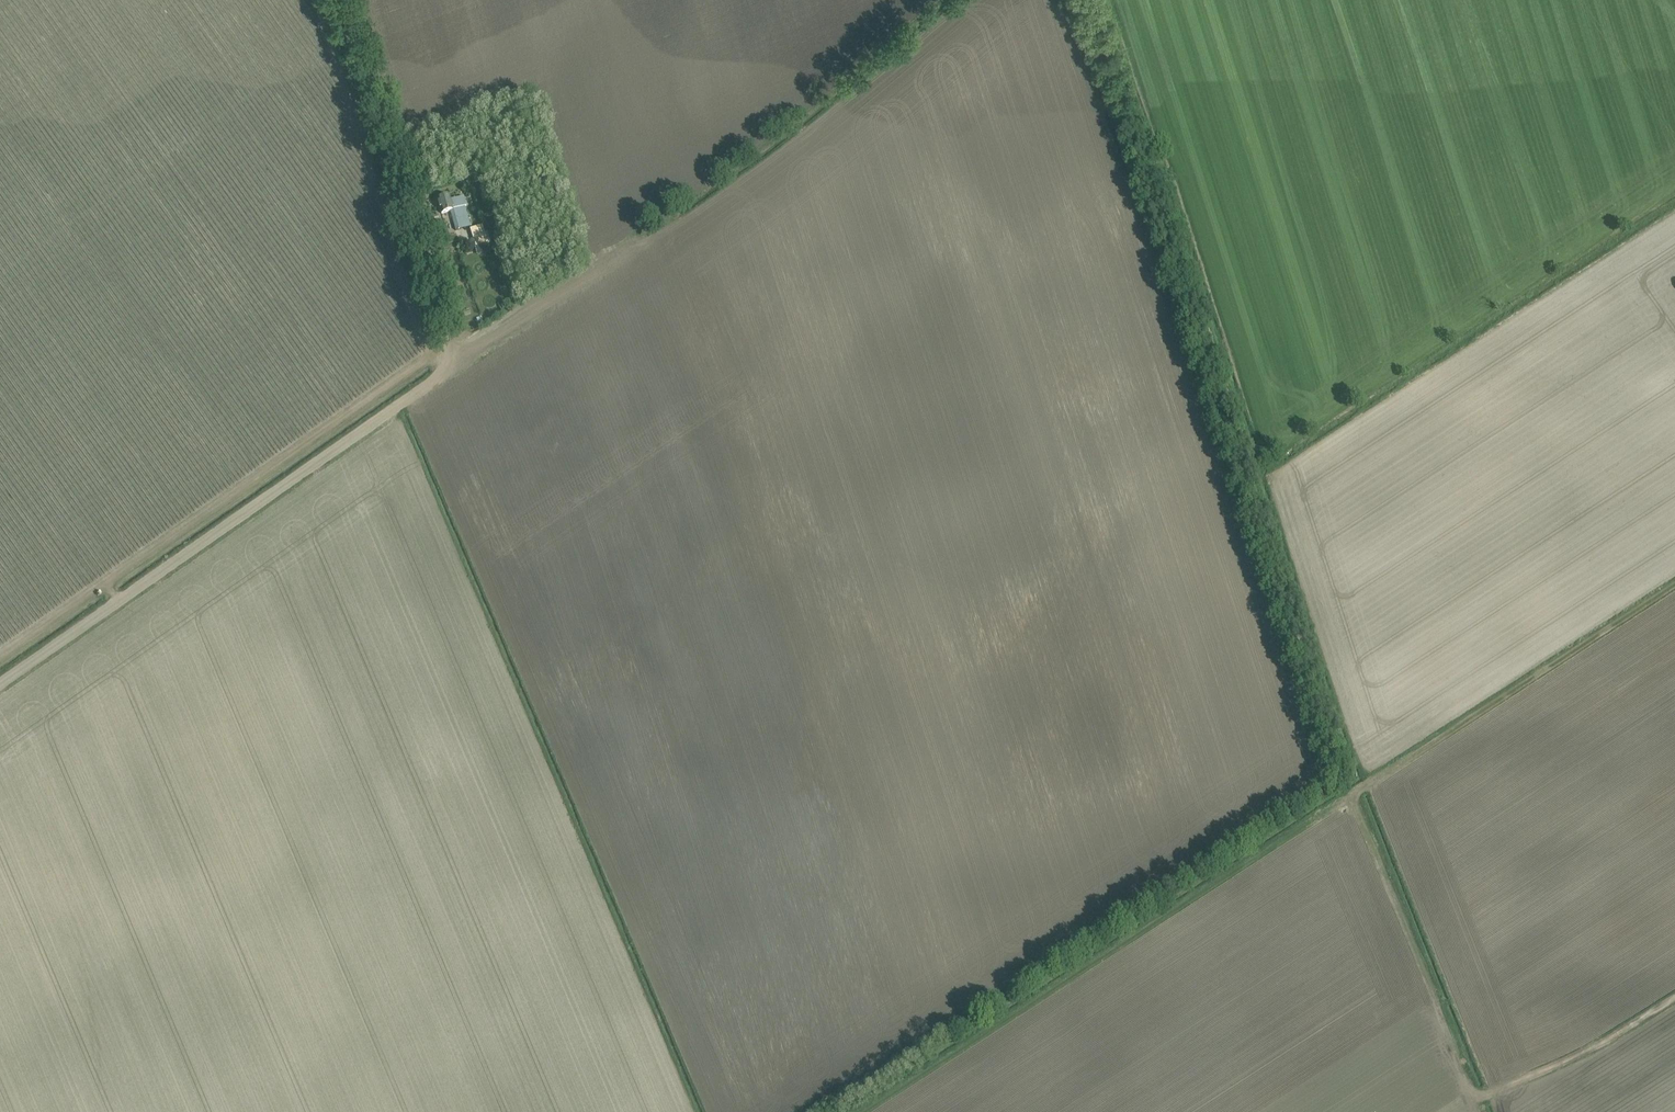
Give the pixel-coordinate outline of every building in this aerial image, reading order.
[(448,197),(437,200),(441,214),(450,211),(456,230),(471,226),(465,206),(466,206),(463,197),(450,201),(448,197)] [(482,225),(470,229),(476,247),(488,243),(482,225)]
